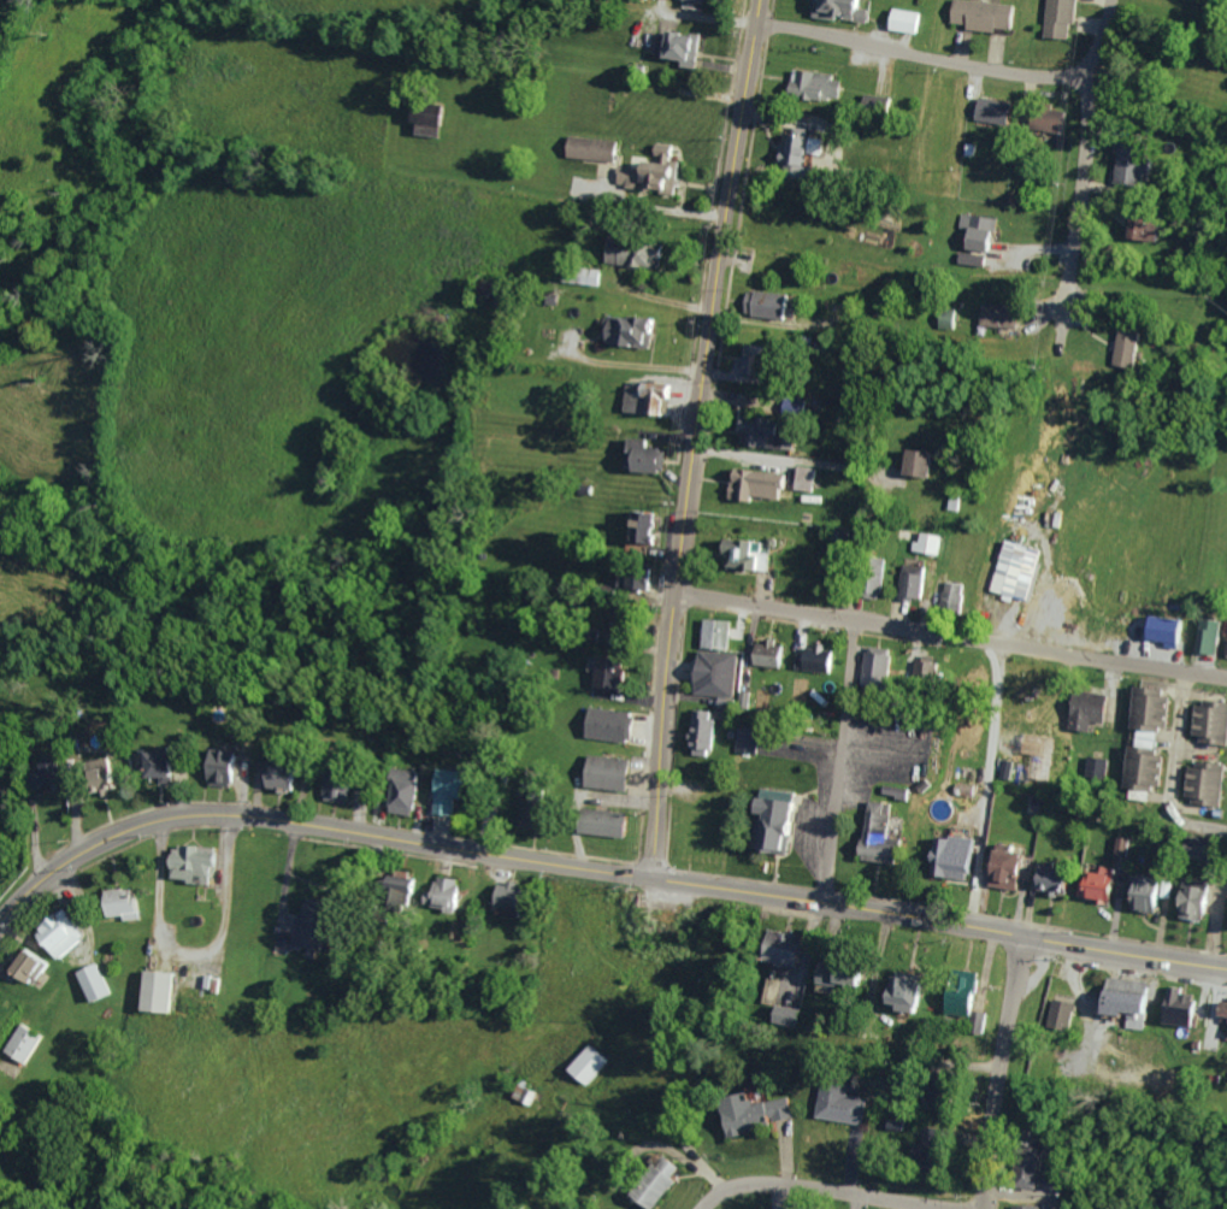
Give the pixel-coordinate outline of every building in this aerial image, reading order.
[(801,23),(804,0),(862,0),(860,31),(801,23)] [(943,23),(946,0),(985,0),(1004,2),(1002,30),(943,23)] [(1072,37),(1073,22),(1077,22),(1078,0),(1049,0),(1048,36),(1072,37)] [(925,12),(895,6),(891,27),(922,33),(925,12)] [(881,8),(910,12),(908,35),(877,33),(881,8)] [(653,26),(696,33),(691,71),(647,63),(653,26)] [(783,66),(826,72),(824,108),(779,101),(783,66)] [(890,96),(866,94),(865,106),(889,109),(890,96)] [(1017,101),(982,97),(979,121),(1015,125),(1017,101)] [(1069,132),(1071,112),(1037,108),(1035,129),(1069,132)] [(440,135),(443,114),(418,111),(416,127),(424,128),(424,133),(440,135)] [(562,131),(608,137),(608,166),(556,159),(562,131)] [(775,135),(820,141),(813,178),(768,171),(775,135)] [(647,141),(663,143),(663,157),(672,158),(669,193),(615,189),(619,171),(613,171),(615,159),(630,160),(633,140),(647,141)] [(1118,184),(1147,185),(1147,173),(1155,173),(1157,144),(1120,143),(1118,184)] [(1161,239),(1162,213),(1137,212),(1136,238),(1161,239)] [(998,249),(999,216),(973,215),(971,248),(998,249)] [(598,240),(656,244),(651,271),(596,264),(598,240)] [(556,263),(553,281),(590,284),(592,269),(556,263)] [(743,287),(742,309),(785,317),(786,290),(743,287)] [(1022,327),(1023,304),(985,302),(984,325),(1022,327)] [(596,307),(608,308),(610,328),(623,328),(625,314),(650,317),(647,349),(591,344),(596,307)] [(1119,364),(1141,366),(1145,330),(1123,327),(1119,364)] [(777,375),(778,369),(786,370),(787,346),(748,345),(747,374),(777,375)] [(736,347),(759,348),(755,378),(730,375),(736,347)] [(621,378),(672,383),(671,418),(621,414),(621,378)] [(747,414),(789,421),(781,450),(739,446),(747,414)] [(625,438),(667,442),(661,476),(623,470),(625,438)] [(897,446),(928,453),(925,478),(891,477),(897,446)] [(940,476),(942,450),(916,448),(914,474),(940,476)] [(730,460),(727,473),(724,496),(781,502),(784,468),(730,460)] [(817,491),(821,467),(803,464),(799,488),(817,491)] [(630,511),(654,514),(650,544),(629,541),(630,511)] [(915,530),(932,532),(931,552),(907,549),(909,538),(914,539),(915,530)] [(733,537),(747,538),(747,549),(765,552),(761,570),(747,568),(748,555),(735,560),(725,558),(726,545),(733,537)] [(1032,543),(1007,538),(997,591),(1007,593),(1005,599),(1020,602),(1032,543)] [(855,553),(880,558),(875,591),(853,589),(855,553)] [(895,568),(921,571),(919,597),(895,596),(895,568)] [(942,580),(962,583),(961,613),(937,609),(942,580)] [(696,614),(694,644),(689,643),(686,664),(684,671),(688,690),(731,695),(730,709),(744,712),(747,692),(735,691),(736,676),(744,676),(747,653),(737,649),(737,643),(727,642),(730,617),(696,614)] [(1184,648),(1186,618),(1150,616),(1149,639),(1169,640),(1169,647),(1184,648)] [(1221,655),(1226,621),(1226,620),(1203,616),(1197,651),(1221,655)] [(579,625),(578,637),(596,639),(598,626),(579,625)] [(751,638),(763,641),(763,635),(774,637),(773,642),(784,644),(780,667),(748,662),(751,638)] [(797,644),(791,651),(789,665),(826,671),(827,649),(797,644)] [(894,671),(895,648),(868,646),(865,686),(882,687),(883,670),(894,671)] [(588,654),(585,686),(615,691),(619,657),(588,654)] [(934,661),(908,658),(906,677),(932,680),(934,661)] [(1129,684),(1169,690),(1164,731),(1123,725),(1129,684)] [(1068,692),(1103,695),(1099,727),(1068,725),(1068,692)] [(1191,696),(1226,701),(1226,719),(1223,745),(1182,738),(1191,696)] [(580,697),(620,703),(617,741),(574,736),(580,697)] [(684,710),(707,712),(703,754),(680,753),(684,710)] [(730,723),(754,725),(750,757),(726,756),(730,723)] [(75,753),(99,743),(112,786),(83,792),(75,753)] [(577,744),(618,749),(617,794),(573,789),(577,744)] [(1117,744),(1151,748),(1157,755),(1152,794),(1115,786),(1117,744)] [(207,747),(196,760),(202,782),(225,785),(231,751),(207,747)] [(131,749),(163,748),(164,777),(137,774),(131,749)] [(22,755),(49,749),(58,786),(26,794),(22,755)] [(182,777),(182,751),(156,750),(156,776),(182,777)] [(242,750),(215,750),(214,785),(241,786),(242,750)] [(1083,777),(1104,779),(1107,758),(1086,755),(1083,777)] [(1184,759),(1222,765),(1217,806),(1180,801),(1184,759)] [(264,765),(290,766),(288,789),(258,785),(253,771),(264,765)] [(319,765),(317,794),(341,801),(347,765),(319,765)] [(384,765),(409,769),(405,810),(378,809),(378,790),(384,765)] [(425,771),(401,767),(393,812),(417,816),(425,771)] [(424,767),(499,772),(494,794),(447,794),(444,813),(419,810),(425,791),(417,786),(423,777),(424,767)] [(527,822),(545,822),(546,781),(528,781),(527,822)] [(743,796),(742,802),(742,809),(751,812),(745,826),(749,831),(745,850),(784,856),(792,801),(743,796)] [(571,797),(568,831),(617,836),(618,802),(571,797)] [(860,798),(886,803),(880,844),(889,865),(851,862),(848,845),(854,845),(860,798)] [(926,828),(967,834),(962,881),(921,875),(926,828)] [(1116,855),(1129,856),(1131,837),(1118,836),(1116,855)] [(992,841),(1020,845),(1016,868),(989,862),(992,841)] [(223,865),(223,853),(203,851),(204,846),(176,845),(174,880),(211,882),(212,865),(223,865)] [(998,886),(1023,890),(1025,874),(1030,875),(1034,853),(1003,849),(998,886)] [(1027,863),(1063,867),(1057,895),(1022,892),(1027,863)] [(1042,865),(1041,890),(1079,891),(1080,865),(1042,865)] [(1121,866),(1099,865),(1098,898),(1120,899),(1121,866)] [(984,867),(1013,872),(1014,890),(986,886),(984,867)] [(1078,868),(1070,883),(1069,897),(1101,901),(1097,886),(1105,872),(1078,868)] [(1126,874),(1150,877),(1146,910),(1119,908),(1117,889),(1126,874)] [(422,880),(399,875),(395,892),(418,897),(422,880)] [(426,875),(448,879),(449,914),(418,907),(418,900),(412,900),(412,894),(419,894),(426,875)] [(1168,875),(1203,881),(1193,921),(1163,918),(1168,875)] [(429,891),(427,903),(462,907),(466,879),(441,876),(438,892),(429,891)] [(486,881),(486,909),(515,912),(520,889),(505,879),(495,878),(486,881)] [(1214,881),(1185,880),(1184,919),(1213,920),(1214,881)] [(124,886),(95,889),(88,903),(94,914),(108,915),(129,916),(125,895),(124,889),(124,886)] [(140,897),(131,898),(130,888),(111,890),(114,917),(123,915),(124,921),(143,918),(140,897)] [(304,946),(334,949),(339,898),(309,895),(304,946)] [(39,933),(63,960),(90,936),(65,909),(39,933)] [(24,931),(28,939),(42,951),(65,931),(67,924),(55,913),(51,914),(45,912),(33,919),(24,931)] [(769,926),(803,932),(797,962),(763,955),(769,926)] [(16,945),(41,962),(34,971),(28,979),(23,979),(20,980),(17,980),(1,969),(1,962),(16,945)] [(874,964),(828,962),(827,982),(874,984),(874,964)] [(92,1002),(112,995),(101,963),(81,970),(92,1002)] [(128,968),(142,969),(155,969),(158,981),(155,987),(154,1012),(123,1007),(128,968)] [(940,969),(971,977),(960,1016),(930,1008),(940,969)] [(176,972),(148,971),(146,1011),(174,1012),(176,972)] [(878,971),(916,978),(909,1010),(873,1005),(878,971)] [(898,1008),(931,1012),(935,977),(902,974),(898,1008)] [(1093,974),(1137,979),(1134,1014),(1090,1009),(1093,974)] [(1127,1028),(1146,1029),(1147,1013),(1154,1014),(1156,980),(1115,978),(1113,1013),(1128,1014),(1127,1028)] [(986,1014),(987,982),(975,981),(975,987),(958,987),(958,1013),(986,1014)] [(1154,985),(1150,1021),(1178,1025),(1184,989),(1154,985)] [(1051,986),(1040,990),(1033,1020),(1033,1033),(1050,1038),(1057,1036),(1067,995),(1051,986)] [(1198,1026),(1201,995),(1185,994),(1186,987),(1168,986),(1165,1022),(1198,1026)] [(1226,1005),(1226,995),(1226,1041),(1223,1040),(1215,1021),(1203,1019),(1203,1003),(1226,1005)] [(1081,1004),(1057,998),(1051,1025),(1074,1031),(1081,1004)] [(769,1002),(796,1005),(791,1026),(765,1021),(769,1002)] [(4,1056),(0,1051),(0,1043),(12,1020),(33,1034),(17,1064),(4,1056)] [(591,1037),(617,1057),(586,1083),(568,1068),(591,1037)] [(529,1077),(517,1093),(525,1099),(535,1101),(542,1089),(532,1080),(529,1077)] [(813,1084),(807,1115),(854,1124),(857,1092),(813,1084)] [(708,1096),(719,1137),(762,1121),(751,1085),(708,1096)] [(758,1103),(756,1092),(741,1095),(742,1104),(729,1107),(734,1133),(799,1121),(794,1096),(758,1103)] [(910,1129),(911,1118),(889,1117),(889,1128),(910,1129)] [(951,1128),(929,1128),(930,1152),(951,1151),(951,1128)] [(1007,1144),(1030,1146),(1025,1189),(999,1189),(1007,1144)] [(687,1167),(666,1153),(638,1196),(658,1208),(659,1208),(687,1167)] [(619,1192),(626,1199),(638,1208),(663,1178),(668,1166),(654,1155),(647,1163),(642,1162),(619,1192)]
